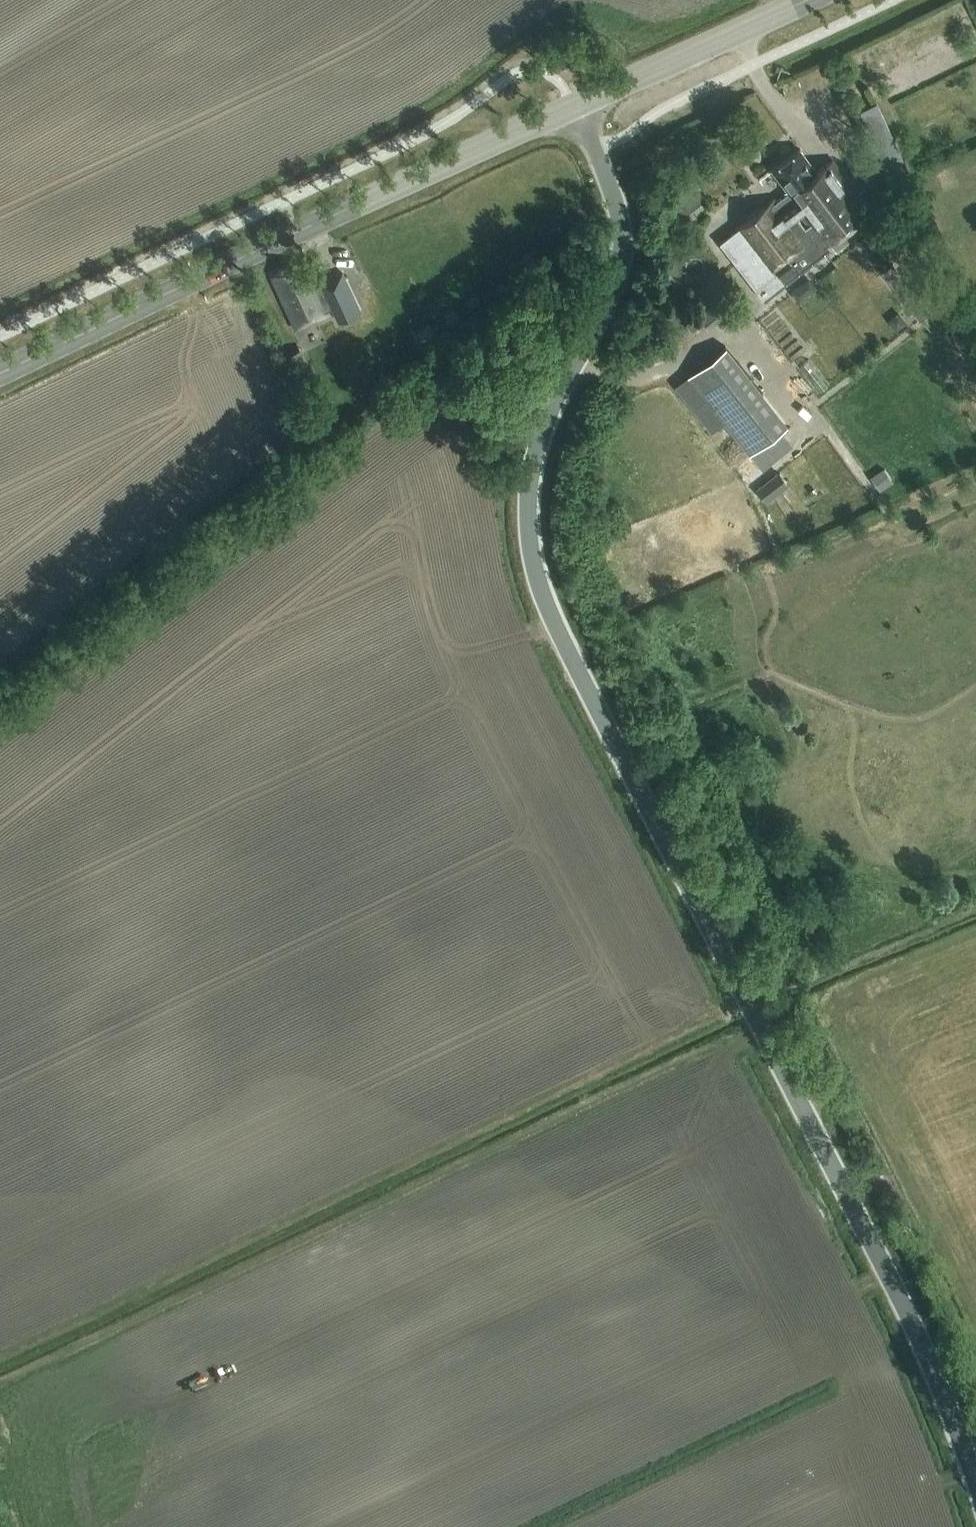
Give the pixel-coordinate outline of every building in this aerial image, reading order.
[(862,107),(879,155),(903,146),(887,98),(862,107)] [(784,190),(787,193),(829,246),(860,221),(874,210),(834,159),(819,171),(801,149),(773,171),(787,188),(784,190)] [(829,246),(787,193),(735,233),(735,234),(720,247),(738,268),(753,255),(766,272),(750,284),(766,305),(830,255),(834,261),(870,233),(860,221),(829,246)] [(298,263),(272,275),(295,325),(328,310),(307,266),(301,269),(298,263)] [(894,263),(882,272),(919,320),(930,312),(894,263)] [(343,272),(321,282),(338,319),(360,309),(343,272)] [(685,322),(692,330),(698,325),(692,317),(685,322)] [(688,376),(749,453),(788,423),(727,345),(688,376)] [(302,348),(285,356),(300,387),(316,379),(302,348)] [(884,469),(871,478),(879,488),(891,480),(892,479),(884,469)] [(778,473),(756,490),(767,504),(789,487),(778,473)]
